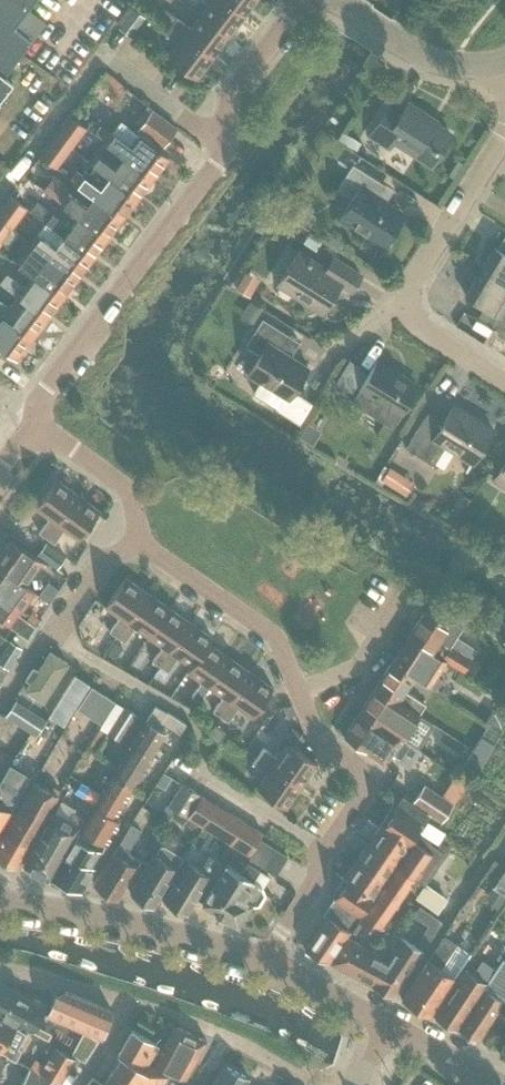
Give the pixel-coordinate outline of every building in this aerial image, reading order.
[(4,75),(46,22),(28,8),(35,0),(0,0),(0,72),(4,75)] [(229,36),(245,14),(226,0),(210,0),(211,1),(201,14),(229,36)] [(245,14),(256,0),(226,0),(245,14)] [(130,36),(130,35),(145,16),(131,4),(118,21),(121,24),(118,26),(130,36)] [(170,24),(213,57),(229,36),(201,14),(191,27),(166,8),(161,16),(171,24),(170,24)] [(213,57),(170,24),(165,32),(179,43),(169,56),(197,78),(213,57)] [(127,87),(106,70),(97,81),(118,98),(127,87)] [(13,82),(4,75),(0,72),(0,98),(13,82)] [(432,163),(450,133),(425,117),(427,115),(408,103),(400,116),(387,108),(371,134),(389,146),(394,139),(432,163)] [(137,128),(161,146),(177,127),(153,108),(137,128)] [(69,114),(54,135),(72,147),(86,127),(69,114)] [(104,141),(123,156),(153,178),(169,157),(121,122),(114,132),(112,130),(104,141)] [(72,147),(54,135),(39,155),(57,168),(72,147)] [(153,178),(123,156),(115,167),(98,154),(92,162),(95,164),(138,198),(153,178)] [(381,243),(401,212),(377,197),(386,184),(353,163),(337,188),(355,200),(343,219),(381,243)] [(123,218),(138,198),(95,164),(86,176),(77,169),(70,178),(123,218)] [(108,238),(123,218),(93,195),(84,207),(50,181),(44,189),(78,215),(108,238)] [(13,227),(27,207),(9,194),(0,206),(0,218),(13,227)] [(93,258),(108,238),(78,215),(69,228),(36,203),(30,210),(45,222),(63,235),(93,258)] [(13,227),(0,218),(0,245),(13,227)] [(78,277),(93,258),(63,235),(45,222),(37,232),(40,234),(32,244),(78,277)] [(62,297),(78,277),(32,244),(18,264),(33,275),(62,297)] [(479,270),(504,285),(504,253),(494,246),(479,270)] [(352,290),(361,274),(333,257),(324,271),(317,266),(318,263),(301,252),(281,285),(323,311),(341,283),(352,290)] [(260,278),(245,270),(236,288),(250,296),(260,278)] [(479,270),(465,294),(486,307),(479,319),(504,335),(504,285),(479,270)] [(62,297),(33,275),(24,286),(7,274),(0,282),(18,295),(47,317),(62,297)] [(18,295),(9,306),(0,299),(0,313),(3,315),(32,337),(47,317),(18,295)] [(32,337),(3,315),(0,319),(0,345),(17,358),(32,337)] [(263,318),(246,345),(261,354),(249,373),(261,381),(254,392),(277,407),(276,408),(299,422),(312,402),(292,390),(306,367),(280,350),(289,335),(263,318)] [(349,358),(335,382),(355,394),(351,401),(393,427),(402,412),(403,412),(418,388),(374,361),(367,373),(360,368),(361,366),(349,358)] [(472,462),(493,428),(454,404),(440,427),(424,417),(406,447),(433,464),(445,445),(472,462)] [(494,479),(504,486),(504,461),(494,479)] [(388,471),(383,482),(410,494),(415,483),(388,471)] [(46,537),(78,494),(56,478),(35,507),(49,517),(39,531),(46,537)] [(78,494),(46,537),(54,543),(65,528),(79,538),(100,510),(78,494)] [(42,560),(12,539),(0,555),(0,565),(24,583),(29,574),(31,576),(42,560)] [(45,542),(38,553),(37,553),(58,567),(66,556),(45,542)] [(25,602),(34,590),(24,583),(0,565),(0,599),(18,612),(25,602)] [(117,636),(147,592),(125,577),(105,606),(119,616),(109,630),(117,636)] [(48,579),(38,593),(48,601),(59,587),(48,579)] [(147,592),(117,636),(125,641),(135,626),(149,636),(169,607),(147,592)] [(18,612),(0,599),(0,618),(27,638),(35,625),(18,612)] [(487,620),(461,603),(453,616),(479,632),(487,620)] [(169,607),(149,636),(162,645),(152,660),(160,666),(191,622),(169,607)] [(448,625),(435,616),(425,610),(409,635),(432,649),(431,650),(462,670),(470,657),(440,637),(448,625)] [(439,610),(435,616),(448,625),(451,619),(439,610)] [(191,622),(160,666),(168,671),(178,656),(191,665),(209,642),(212,637),(191,622)] [(392,660),(415,675),(445,694),(450,686),(441,680),(442,678),(422,665),(431,650),(432,649),(409,635),(392,660)] [(10,639),(0,655),(0,664),(8,669),(22,647),(10,639)] [(122,646),(114,641),(107,653),(115,658),(122,646)] [(209,642),(191,665),(187,671),(201,681),(191,695),(200,701),(230,657),(209,642)] [(43,702),(69,661),(50,649),(38,668),(33,665),(25,678),(29,681),(24,690),(43,702)] [(230,657),(200,701),(207,706),(217,691),(223,695),(213,710),(221,716),(252,672),(230,657)] [(376,685),(420,713),(425,704),(405,691),(415,675),(392,660),(376,685)] [(273,687),(252,672),(221,716),(228,721),(239,706),(253,716),(273,687)] [(70,714),(70,713),(89,683),(75,675),(56,705),(70,714)] [(103,692),(91,684),(76,707),(88,715),(103,692)] [(360,710),(403,738),(420,713),(376,685),(360,710)] [(36,735),(46,720),(16,700),(6,715),(13,720),(31,731),(36,735)] [(121,741),(137,714),(124,706),(107,733),(121,741)] [(133,742),(152,754),(166,731),(159,727),(162,721),(180,732),(186,723),(167,711),(167,712),(155,706),(133,742)] [(409,768),(421,749),(403,738),(360,710),(344,735),(402,774),(407,767),(409,768)] [(218,742),(226,731),(215,724),(207,735),(218,742)] [(286,736),(295,742),(301,733),(292,727),(286,736)] [(481,735),(473,747),(486,755),(494,743),(481,735)] [(133,742),(114,774),(133,785),(152,754),(133,742)] [(263,747),(258,755),(302,785),(317,763),(288,743),(278,757),(263,747)] [(473,747),(465,759),(478,768),(486,755),(473,747)] [(286,807),(302,785),(258,755),(252,762),(267,773),(257,787),(286,807)] [(504,790),(504,763),(498,759),(487,781),(504,790)] [(412,802),(442,821),(468,780),(456,772),(442,794),(424,783),(412,802)] [(80,830),(105,841),(118,819),(113,817),(133,785),(114,774),(80,830)] [(100,791),(81,779),(73,792),(92,803),(100,791)] [(58,794),(33,780),(0,838),(0,857),(17,867),(58,794)] [(11,810),(20,794),(0,782),(0,827),(11,810)] [(200,793),(189,786),(182,782),(168,804),(186,816),(200,793)] [(203,826),(216,803),(201,794),(187,816),(203,826)] [(387,813),(380,824),(408,842),(428,813),(403,796),(391,813),(387,813)] [(216,803),(203,826),(230,843),(244,820),(216,803)] [(131,822),(93,884),(117,898),(138,865),(124,857),(152,811),(142,805),(131,822)] [(70,819),(55,810),(23,865),(49,879),(84,818),(74,812),(70,819)] [(244,820),(230,843),(249,854),(263,832),(244,820)] [(375,838),(371,843),(396,860),(408,842),(380,824),(373,834),(375,838)] [(91,865),(105,841),(80,830),(51,878),(81,890),(94,867),(91,865)] [(414,877),(427,885),(450,851),(420,831),(397,865),(414,877)] [(276,874),(287,855),(261,839),(249,857),(276,874)] [(360,860),(359,861),(384,878),(396,860),(371,843),(367,849),(363,848),(358,856),(360,860)] [(130,892),(153,906),(177,867),(184,856),(164,844),(159,845),(154,853),(130,892)] [(186,913),(219,860),(209,854),(200,868),(187,860),(163,899),(186,913)] [(352,866),(344,876),(372,895),(384,878),(359,861),(355,866),(352,866)] [(247,862),(241,872),(227,863),(202,902),(238,924),(252,903),(258,903),(265,892),(262,886),(269,875),(260,869),(247,862)] [(414,877),(397,865),(359,921),(376,932),(414,877)] [(493,886),(504,893),(504,867),(493,886)] [(360,913),(372,895),(344,876),(337,887),(339,890),(335,896),(357,911),(360,913)] [(445,898),(425,885),(417,897),(437,911),(445,898)] [(434,940),(444,920),(420,908),(411,929),(434,940)] [(327,960),(347,932),(348,931),(350,927),(348,926),(327,915),(326,916),(305,948),(327,960)] [(327,960),(371,984),(393,994),(422,949),(401,935),(400,937),(394,933),(381,954),(347,932),(327,960)] [(428,957),(401,998),(430,1013),(471,951),(444,933),(428,957)] [(457,1029),(477,1040),(504,1000),(504,1001),(504,956),(504,955),(496,967),(496,968),(457,1029)] [(457,1029),(496,968),(496,967),(481,958),(473,971),(465,966),(433,1014),(457,1029)] [(18,1023),(32,1032),(32,1031),(48,1039),(52,1032),(36,1024),(48,1004),(33,996),(32,1000),(0,983),(0,1013),(18,1023)] [(93,1032),(101,1035),(112,1010),(66,990),(55,994),(47,1013),(76,1025),(93,1032)] [(22,1062),(27,1052),(7,1042),(16,1027),(0,1018),(0,1050),(22,1062)] [(175,1025),(160,1053),(154,1064),(185,1078),(206,1040),(175,1025)] [(132,1028),(117,1053),(122,1056),(102,1084),(160,1084),(168,1072),(146,1063),(157,1043),(132,1028)] [(58,1030),(51,1043),(55,1045),(56,1046),(74,1056),(77,1051),(81,1043),(58,1030)] [(56,1046),(55,1045),(40,1071),(59,1083),(75,1058),(56,1046)] [(245,1083),(249,1077),(224,1066),(213,1084),(249,1084),(245,1083)] [(60,1084),(29,1067),(19,1084),(60,1084)]
